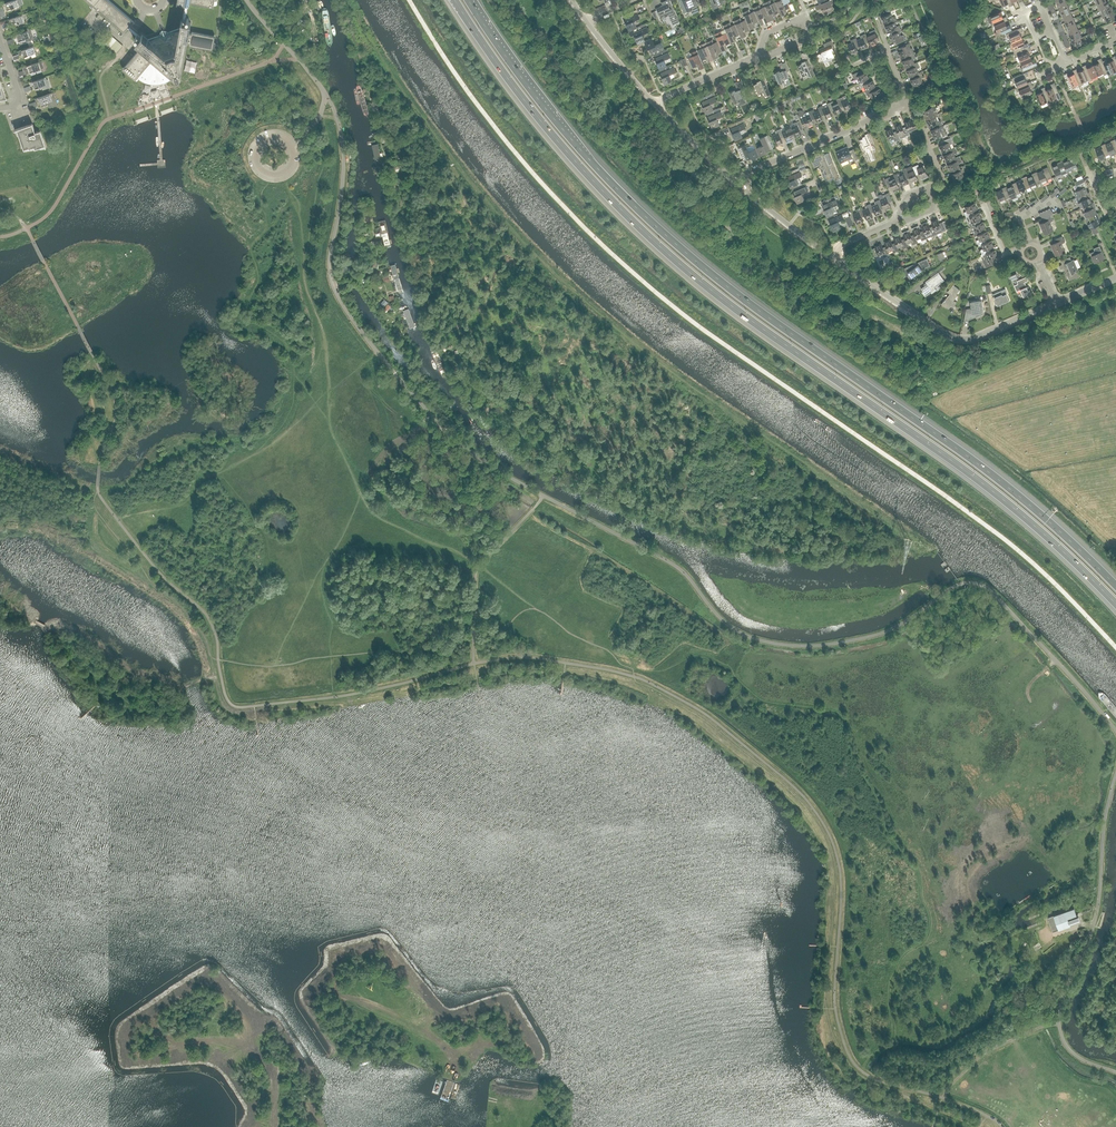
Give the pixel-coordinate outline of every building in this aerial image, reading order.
[(19,6),(17,0),(13,0),(3,4),(4,6),(6,6),(7,10),(19,6)] [(213,50),(213,47),(215,36),(189,31),(191,23),(185,22),(188,7),(189,3),(213,7),(214,5),(216,5),(216,4),(217,4),(217,3),(217,0),(179,0),(178,5),(185,6),(182,21),(181,21),(180,27),(180,29),(165,34),(148,40),(142,35),(141,36),(139,34),(137,33),(134,30),(130,26),(134,21),(109,0),(86,0),(124,32),(128,28),(133,32),(139,38),(135,42),(142,48),(125,69),(135,77),(135,78),(135,79),(135,80),(136,80),(137,80),(138,79),(140,76),(141,77),(143,78),(144,78),(145,79),(147,80),(148,80),(149,80),(151,81),(152,81),(154,81),(155,81),(157,81),(158,81),(160,81),(161,80),(162,80),(164,79),(165,79),(166,78),(168,78),(169,77),(170,76),(171,75),(172,74),(176,77),(176,76),(177,77),(178,77),(179,77),(180,76),(180,75),(181,75),(187,45),(213,50)] [(668,15),(672,25),(678,23),(669,0),(667,0),(661,3),(662,6),(656,9),(658,14),(660,13),(662,18),(668,15)] [(687,12),(692,10),(693,13),(699,11),(696,5),(697,5),(695,0),(678,0),(684,13),(687,12)] [(711,3),(710,4),(711,7),(713,6),(714,9),(717,7),(718,6),(723,3),(724,4),(726,3),(725,0),(722,1),(722,0),(710,0),(711,3)] [(779,12),(775,2),(771,4),(770,0),(763,3),(764,7),(769,17),(770,21),(776,18),(774,15),(779,12)] [(775,2),(779,12),(781,16),(786,14),(785,10),(790,8),(788,2),(790,1),(789,0),(774,0),(775,2)] [(824,15),(834,11),(831,6),(835,4),(833,0),(830,0),(829,0),(819,5),(815,6),(817,12),(821,10),(824,15)] [(1068,6),(1065,0),(1056,4),(1058,9),(1059,8),(1060,10),(1068,6)] [(1098,11),(1100,10),(1099,10),(1109,6),(1107,1),(1106,2),(1106,0),(1096,4),(1098,11)] [(764,7),(761,8),(759,5),(752,8),(754,11),(758,21),(758,22),(760,25),(770,21),(769,17),(764,7)] [(1060,12),(1062,16),(1071,12),(1068,6),(1060,10),(1061,11),(1060,12)] [(1102,16),(1113,11),(1111,7),(1110,7),(1109,6),(1099,10),(1100,10),(1102,16)] [(632,30),(636,28),(633,21),(640,18),(636,10),(623,16),(626,23),(625,24),(628,31),(632,30)] [(750,30),(755,28),(753,24),(758,22),(758,21),(754,11),(750,13),(749,10),(742,13),(745,20),(750,30)] [(1102,16),(1105,22),(1115,18),(1114,16),(1115,16),(1113,11),(1102,16)] [(993,27),(995,26),(1005,22),(1008,20),(1006,17),(1003,18),(1001,12),(990,17),(991,17),(989,18),(990,23),(991,23),(993,27)] [(1065,21),(1065,22),(1073,19),(1071,12),(1062,16),(1064,21),(1065,21)] [(9,19),(10,22),(12,21),(13,25),(24,21),(23,18),(27,17),(26,13),(9,19)] [(889,22),(890,24),(895,23),(897,22),(895,16),(893,17),(891,13),(881,17),(884,24),(889,22)] [(707,16),(701,18),(703,24),(709,21),(707,16)] [(745,20),(742,21),(740,18),(733,21),(735,24),(739,35),(741,38),(746,36),(744,32),(750,30),(745,20)] [(1076,25),(1073,19),(1065,22),(1066,24),(1065,24),(1067,29),(1076,25)] [(1007,27),(1005,22),(995,26),(997,32),(995,33),(997,37),(1012,30),(1010,26),(1007,27)] [(734,37),(739,35),(735,24),(731,26),(730,23),(723,26),(726,33),(730,43),(736,41),(734,37)] [(894,34),(899,32),(902,31),(899,26),(897,27),(895,23),(890,24),(885,27),(888,33),(893,31),(894,34)] [(637,45),(644,42),(645,41),(642,34),(648,31),(645,24),(636,28),(632,30),(628,31),(630,36),(634,35),(635,37),(634,37),(637,45)] [(1070,33),(1071,34),(1079,31),(1076,25),(1067,29),(1069,33),(1070,33)] [(1010,37),(1012,43),(1022,38),(1020,33),(1023,31),(1021,28),(1006,34),(1008,38),(1010,37)] [(19,41),(30,37),(28,30),(14,35),(15,38),(17,37),(19,41)] [(877,43),(876,42),(880,41),(875,30),(869,32),(871,35),(867,36),(868,41),(871,46),(877,43)] [(714,34),(717,41),(722,51),(727,49),(725,45),(730,43),(726,33),(722,34),(721,31),(714,34)] [(1070,36),(1072,41),(1080,38),(1082,37),(1079,31),(1071,34),(1071,36),(1070,36)] [(889,36),(891,40),(892,43),(897,40),(899,43),(906,40),(903,35),(901,36),(899,32),(894,34),(889,36)] [(861,39),(857,40),(859,45),(861,50),(868,48),(865,42),(868,41),(867,36),(866,34),(860,36),(861,39)] [(105,43),(116,53),(123,45),(113,35),(105,43)] [(645,41),(644,42),(647,49),(648,48),(651,56),(654,55),(664,50),(661,43),(655,45),(651,38),(645,41)] [(852,43),(848,45),(852,54),(858,52),(856,46),(859,45),(857,40),(856,38),(851,40),(852,43)] [(1013,49),(1014,53),(1030,46),(1028,43),(1025,44),(1022,38),(1012,43),(1010,44),(1011,49),(1013,49)] [(1082,41),(1080,38),(1072,41),(1073,43),(1072,43),(1074,48),(1085,43),(1084,40),(1082,41)] [(705,43),(713,60),(718,58),(716,54),(722,51),(717,41),(714,43),(712,40),(705,43)] [(827,46),(819,50),(821,53),(814,56),(816,63),(828,58),(827,57),(830,55),(831,57),(830,58),(832,62),(837,60),(835,56),(837,55),(834,49),(835,48),(831,40),(825,43),(827,46)] [(700,49),(696,50),(701,61),(706,58),(708,62),(713,60),(705,43),(699,46),(700,49)] [(901,59),(906,56),(910,54),(909,50),(911,49),(909,44),(902,47),(903,50),(898,52),(901,59)] [(33,46),(20,51),(18,52),(19,54),(13,56),(14,60),(20,58),(19,56),(21,55),(21,54),(23,53),(24,57),(31,54),(32,58),(37,56),(33,46)] [(1031,50),(1030,46),(1014,53),(1016,57),(1018,56),(1020,62),(1031,57),(1028,51),(1031,50)] [(656,63),(659,70),(667,66),(664,60),(670,57),(667,49),(664,50),(654,55),(657,62),(656,63)] [(704,68),(701,61),(696,50),(690,53),(691,57),(687,58),(692,68),(697,66),(699,70),(704,68)] [(801,64),(798,65),(802,75),(807,73),(809,77),(814,74),(809,63),(811,62),(807,53),(804,54),(806,60),(801,62),(801,64)] [(913,53),(910,54),(906,56),(907,59),(902,62),(905,68),(910,66),(914,64),(913,60),(915,59),(913,53)] [(1033,63),(1031,57),(1020,62),(1023,67),(1021,68),(1022,72),(1038,65),(1036,62),(1033,63)] [(1099,63),(1093,65),(1097,76),(1103,73),(1104,75),(1108,74),(1103,61),(1101,58),(1097,60),(1099,63)] [(1103,61),(1108,74),(1109,77),(1113,75),(1112,73),(1115,71),(1115,68),(1113,60),(1107,63),(1106,60),(1103,61)] [(41,61),(23,67),(24,70),(26,74),(44,68),(41,61)] [(779,71),(774,73),(778,84),(783,82),(785,86),(790,84),(788,77),(789,77),(787,72),(789,71),(785,62),(782,64),(784,70),(779,72),(779,71)] [(909,77),(914,75),(919,73),(917,69),(919,68),(917,62),(914,64),(910,66),(911,69),(906,71),(909,77)] [(672,64),(667,66),(659,70),(662,77),(661,78),(664,85),(672,82),(669,75),(675,72),(672,64)] [(1087,68),(1086,65),(1082,67),(1083,70),(1084,70),(1088,80),(1089,82),(1093,80),(1092,78),(1097,76),(1093,65),(1087,68)] [(1082,82),(1088,80),(1084,70),(1083,70),(1078,72),(1076,69),(1073,71),(1074,74),(1078,84),(1079,86),(1083,84),(1082,82)] [(1078,84),(1074,74),(1073,71),(1069,73),(1069,74),(1068,74),(1067,73),(1063,75),(1070,90),(1074,88),(1073,86),(1078,84)] [(763,93),(764,96),(766,99),(770,97),(769,94),(770,94),(765,83),(767,82),(763,72),(759,73),(762,79),(756,82),(757,83),(753,85),(755,88),(753,89),(755,94),(757,93),(758,95),(763,93)] [(866,80),(869,79),(866,72),(861,75),(859,72),(852,75),(855,80),(857,79),(859,83),(866,80)] [(921,72),(919,73),(914,75),(916,78),(910,80),(913,87),(919,84),(920,86),(924,85),(921,78),(923,77),(921,72)] [(1018,87),(1028,83),(1025,77),(1028,76),(1027,72),(1011,79),(1013,83),(1015,82),(1018,87)] [(44,78),(44,77),(31,82),(32,85),(34,84),(35,88),(41,86),(43,90),(50,87),(48,80),(47,80),(46,77),(44,78)] [(866,91),(873,88),(875,87),(873,81),(867,83),(866,80),(859,83),(861,88),(864,87),(866,91)] [(1031,81),(1028,83),(1018,87),(1015,88),(1017,92),(1019,91),(1022,97),(1032,92),(1029,86),(1032,85),(1031,81)] [(734,90),(729,92),(734,104),(739,102),(741,105),(746,103),(743,97),(744,96),(742,91),(744,90),(741,82),(737,83),(740,89),(735,91),(734,90)] [(1052,88),(1046,90),(1051,100),(1056,98),(1057,100),(1061,99),(1054,83),(1051,85),(1052,88)] [(1052,103),(1051,100),(1046,90),(1045,87),(1041,89),(1042,92),(1036,94),(1041,105),(1043,108),(1048,105),(1048,104),(1052,103)] [(871,96),(872,100),(882,95),(879,89),(874,91),(873,88),(866,91),(868,97),(871,96)] [(58,105),(53,92),(35,98),(36,101),(39,100),(41,104),(48,102),(50,108),(50,106),(57,103),(58,105)] [(703,106),(702,107),(705,114),(706,114),(713,110),(710,104),(716,101),(713,93),(700,99),(703,106)] [(836,100),(837,102),(839,107),(842,105),(845,111),(851,108),(846,95),(836,100)] [(832,101),(827,104),(828,106),(830,111),(833,109),(835,115),(842,112),(839,107),(837,102),(833,104),(832,101)] [(818,110),(820,115),(823,113),(826,119),(832,116),(830,111),(828,106),(827,104),(817,108),(818,110)] [(931,119),(936,117),(938,116),(938,114),(936,111),(937,109),(935,105),(932,106),(932,108),(922,112),(925,118),(930,116),(931,119)] [(713,110),(706,114),(710,121),(708,121),(712,129),(719,125),(716,118),(723,115),(719,108),(713,110)] [(808,112),(809,114),(811,119),(814,117),(816,123),(823,120),(820,115),(818,110),(814,112),(813,109),(808,112)] [(813,124),(811,119),(809,114),(805,116),(804,114),(803,114),(802,111),(801,110),(797,112),(802,123),(805,122),(807,127),(813,124)] [(934,125),(936,128),(940,127),(943,126),(940,120),(938,121),(936,117),(931,119),(926,121),(929,128),(934,125)] [(742,120),(729,125),(732,133),(731,133),(734,141),(742,137),(739,130),(746,127),(742,120)] [(904,123),(906,128),(909,132),(912,131),(914,133),(919,131),(916,124),(913,125),(911,120),(904,123)] [(795,126),(791,127),(793,132),(795,137),(801,134),(799,129),(802,128),(799,121),(794,123),(795,126)] [(46,147),(40,130),(35,132),(32,123),(17,129),(24,149),(29,147),(29,148),(34,146),(35,148),(40,147),(41,148),(46,147)] [(895,127),(897,132),(899,136),(903,135),(904,137),(910,135),(909,132),(906,128),(903,129),(901,124),(895,127)] [(785,130),(781,131),(783,136),(786,143),(793,141),(790,133),(793,132),(791,127),(790,125),(784,127),(785,130)] [(942,131),(940,127),(936,128),(930,131),(933,137),(938,135),(940,138),(947,135),(944,129),(942,131)] [(900,139),(899,136),(897,132),(894,133),(892,128),(885,131),(890,141),(894,139),(895,141),(900,139)] [(783,136),(781,131),(780,129),(775,131),(776,134),(772,136),(776,145),(782,143),(780,137),(783,136)] [(861,144),(859,144),(862,151),(863,150),(865,153),(866,153),(870,162),(876,159),(872,150),(875,149),(868,134),(865,135),(866,136),(862,138),(863,139),(859,141),(861,144)] [(755,148),(759,156),(766,153),(766,152),(773,148),(767,135),(759,139),(762,145),(755,148)] [(378,138),(369,140),(378,181),(387,179),(378,138)] [(942,153),(947,151),(951,149),(950,145),(952,144),(950,138),(943,141),(944,144),(939,147),(942,153)] [(1106,145),(1110,154),(1111,156),(1115,154),(1115,153),(1115,152),(1115,140),(1115,139),(1110,141),(1111,142),(1106,145)] [(1105,156),(1110,154),(1106,145),(1105,143),(1100,146),(1101,147),(1095,149),(1100,161),(1106,158),(1105,156)] [(745,145),(738,148),(743,161),(751,158),(751,159),(759,156),(755,148),(748,151),(745,145)] [(847,147),(836,152),(841,163),(848,160),(849,163),(856,160),(852,150),(849,151),(847,147)] [(946,162),(951,160),(956,158),(954,154),(956,153),(954,147),(951,149),(947,151),(948,154),(943,156),(946,162)] [(835,179),(839,177),(828,153),(825,154),(825,155),(823,156),(822,153),(813,158),(814,159),(811,160),(814,168),(821,165),(820,161),(821,161),(824,168),(825,168),(827,174),(825,175),(828,180),(835,177),(835,179)] [(1077,167),(1073,156),(1068,159),(1068,160),(1063,162),(1067,172),(1068,174),(1073,171),(1073,169),(1077,167)] [(950,172),(955,170),(960,167),(958,164),(960,162),(958,157),(956,158),(951,160),(952,163),(947,165),(950,172)] [(1063,162),(1062,161),(1057,163),(1058,164),(1052,167),(1057,178),(1063,176),(1062,174),(1067,172),(1063,162)] [(918,165),(912,167),(916,174),(919,173),(922,180),(928,177),(923,166),(919,167),(918,165)] [(962,166),(960,167),(955,170),(957,173),(951,175),(954,181),(964,177),(962,173),(965,172),(963,168),(962,166)] [(902,170),(904,174),(906,178),(909,177),(912,182),(918,179),(916,174),(912,167),(906,170),(906,169),(902,170)] [(1052,178),(1047,167),(1042,170),(1043,171),(1037,173),(1041,183),(1042,185),(1048,182),(1047,180),(1052,178)] [(791,189),(792,189),(802,184),(799,177),(802,176),(799,168),(786,174),(789,181),(788,182),(791,189)] [(1037,173),(1037,172),(1032,174),(1032,175),(1027,178),(1031,187),(1032,189),(1038,187),(1037,185),(1041,183),(1037,173)] [(895,178),(897,182),(900,181),(902,186),(909,183),(906,178),(904,174),(900,176),(899,173),(894,175),(895,178)] [(1016,182),(1021,193),(1021,194),(1027,191),(1026,189),(1031,187),(1027,178),(1027,176),(1021,179),(1022,180),(1016,182)] [(897,182),(895,178),(891,180),(890,177),(884,179),(887,186),(890,185),(893,190),(899,188),(897,182)] [(1076,198),(1078,197),(1088,193),(1085,187),(1086,187),(1083,179),(1075,182),(1076,185),(1073,186),(1075,191),(1073,192),(1076,198)] [(1012,185),(1007,188),(1011,198),(1011,199),(1017,197),(1016,195),(1021,193),(1016,182),(1011,184),(1012,185)] [(802,184),(792,189),(795,196),(794,196),(797,204),(805,201),(802,193),(808,191),(805,183),(802,184)] [(1006,200),(1011,198),(1007,188),(1006,187),(1001,189),(1001,190),(996,192),(1001,204),(1007,201),(1006,200)] [(1065,187),(1058,193),(1060,195),(1067,190),(1065,187)] [(888,193),(883,195),(881,194),(878,196),(880,200),(883,207),(884,209),(891,207),(888,201),(891,200),(888,193)] [(1081,208),(1082,207),(1092,203),(1088,193),(1078,197),(1080,201),(1078,202),(1081,208)] [(827,217),(828,217),(836,213),(833,206),(838,204),(834,196),(821,202),(825,209),(823,210),(827,217)] [(876,204),(872,206),(874,211),(876,216),(882,213),(880,208),(883,207),(880,200),(875,202),(876,204)] [(964,212),(966,218),(973,215),(972,212),(977,210),(974,203),(965,207),(967,211),(964,212)] [(1085,219),(1087,218),(1097,214),(1092,203),(1082,207),(1084,212),(1082,213),(1085,219)] [(862,210),(864,215),(866,220),(873,217),(871,212),(874,211),(872,206),(871,204),(865,206),(866,209),(862,210)] [(864,215),(862,210),(861,208),(856,210),(857,213),(853,214),(857,224),(863,221),(861,216),(864,215)] [(836,213),(828,217),(831,224),(830,225),(833,232),(841,229),(838,221),(844,219),(841,211),(836,213)] [(385,255),(394,253),(384,212),(375,214),(385,255)] [(970,227),(973,226),(977,224),(976,221),(981,219),(979,212),(973,215),(966,218),(970,227)] [(1101,224),(1097,214),(1087,218),(1089,222),(1087,223),(1090,229),(1091,228),(1096,226),(1100,224),(1101,224)] [(1050,216),(1042,219),(1044,222),(1040,224),(1044,234),(1053,231),(1049,223),(1053,221),(1050,216)] [(933,227),(936,232),(939,230),(941,233),(946,230),(943,223),(940,225),(938,219),(931,222),(933,227)] [(977,236),(981,234),(980,231),(985,228),(983,222),(977,224),(973,226),(970,227),(974,235),(975,237),(977,236)] [(924,232),(926,236),(930,234),(931,237),(937,234),(936,232),(933,227),(930,229),(928,223),(922,226),(924,232)] [(927,238),(926,236),(924,232),(921,233),(919,228),(912,230),(915,236),(917,240),(921,238),(922,241),(927,238)] [(979,246),(981,245),(986,243),(984,240),(989,238),(987,231),(981,234),(977,236),(979,240),(976,241),(979,246)] [(903,234),(905,240),(907,244),(911,242),(912,245),(918,243),(917,240),(915,236),(912,237),(909,232),(903,234)] [(908,247),(907,244),(905,240),(902,241),(900,236),(893,239),(896,244),(898,248),(902,246),(903,249),(908,247)] [(1056,243),(1051,245),(1056,256),(1064,252),(1061,244),(1065,243),(1062,236),(1055,239),(1056,243)] [(884,243),(886,248),(888,252),(892,251),(893,253),(899,251),(898,248),(896,244),(893,245),(890,240),(884,243)] [(980,250),(983,256),(990,252),(988,249),(994,247),(991,241),(986,243),(981,245),(983,249),(980,250)] [(888,252),(886,248),(883,249),(881,244),(875,247),(879,256),(883,255),(884,257),(890,255),(888,252)] [(1095,251),(1090,253),(1094,263),(1105,258),(1099,246),(1093,249),(1095,251)] [(995,250),(990,252),(983,256),(984,259),(982,260),(986,268),(992,265),(991,263),(994,262),(992,259),(998,257),(995,250)] [(942,252),(935,255),(936,255),(939,262),(937,263),(938,263),(947,259),(946,259),(945,259),(943,252),(942,252)] [(395,257),(386,259),(397,300),(406,297),(395,257)] [(1062,265),(1059,266),(1060,270),(1063,268),(1069,281),(1075,278),(1076,279),(1079,277),(1079,276),(1079,274),(1078,274),(1077,272),(1079,271),(1074,260),(1071,261),(1070,257),(1060,261),(1062,265)] [(927,259),(902,269),(905,277),(910,275),(912,278),(917,274),(915,272),(930,266),(927,259)] [(944,280),(938,273),(944,269),(942,266),(930,275),(932,277),(925,282),(927,284),(921,289),(923,291),(922,292),(925,297),(931,292),(932,293),(936,290),(934,288),(944,280)] [(1026,295),(1026,296),(1031,294),(1028,286),(1026,287),(1025,282),(1028,281),(1027,277),(1017,281),(1018,284),(1014,286),(1017,292),(1017,291),(1020,290),(1022,293),(1021,294),(1023,297),(1026,295)] [(950,294),(941,304),(942,306),(950,310),(949,310),(950,312),(952,313),(954,312),(954,311),(954,309),(956,302),(954,301),(953,301),(958,296),(956,294),(960,290),(954,285),(955,284),(952,281),(946,287),(949,290),(947,292),(950,294)] [(990,285),(986,286),(987,294),(991,293),(993,294),(998,306),(1009,301),(1006,294),(1007,294),(1005,289),(993,294),(991,293),(990,285)] [(380,303),(384,307),(388,302),(384,298),(380,303)] [(412,340),(421,337),(406,298),(397,301),(412,340)] [(966,309),(964,318),(968,319),(968,320),(978,316),(977,314),(979,313),(980,315),(984,313),(982,300),(970,302),(971,308),(966,309)] [(425,345),(443,383),(452,379),(434,341),(425,345)] [(1074,908),(1048,917),(1053,932),(1071,925),(1070,924),(1079,921),(1074,908)]
